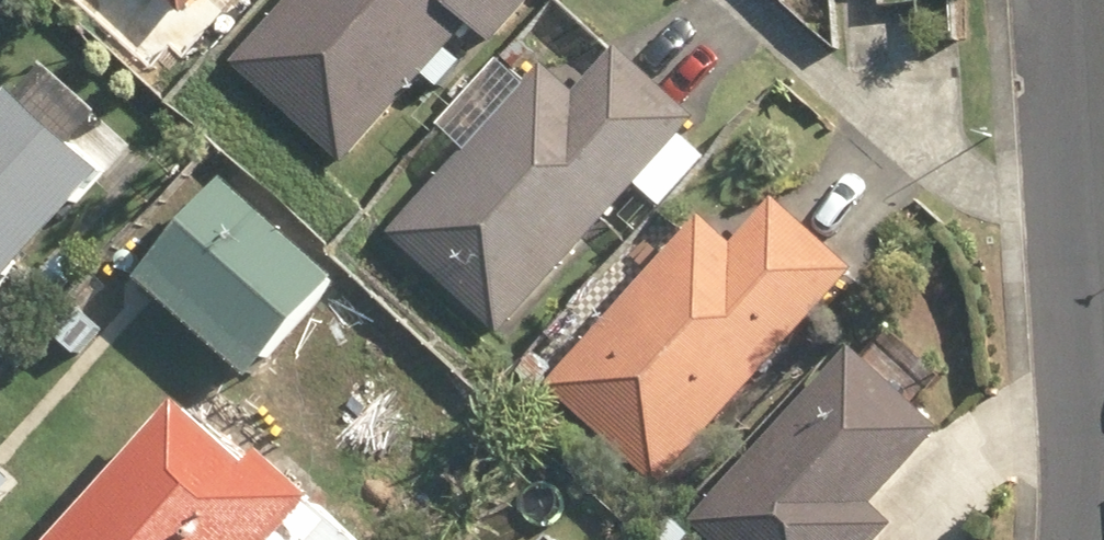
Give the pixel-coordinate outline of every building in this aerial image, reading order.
[(200,20),(219,0),(178,0),(200,20)] [(361,170),(489,30),(510,50),(556,0),(312,0),(249,68),(361,170)] [(402,241),(514,341),(652,193),(669,208),(711,162),(695,147),(715,124),(638,53),(592,103),(558,70),(402,241)] [(493,93),(505,104),(524,82),(512,71),(493,93)] [(107,165),(17,84),(0,102),(0,283),(107,165)] [(158,290),(268,387),(359,287),(248,189),(158,290)] [(603,429),(672,493),(874,278),(793,202),(749,250),(721,223),(564,392),(574,402),(560,417),(588,445),(603,429)] [(46,272),(67,291),(93,262),(71,242),(46,272)] [(61,322),(86,345),(108,320),(84,298),(61,322)] [(717,539),(900,539),(908,531),(889,513),(961,436),(927,407),(950,381),(896,332),(872,357),(867,352),(705,529),(717,539)] [(528,377),(546,393),(562,375),(544,359),(528,377)] [(321,490),(325,486),(273,437),(281,430),(211,366),(52,539),(376,539),(321,490)] [(23,476),(0,453),(0,500),(23,476)]
